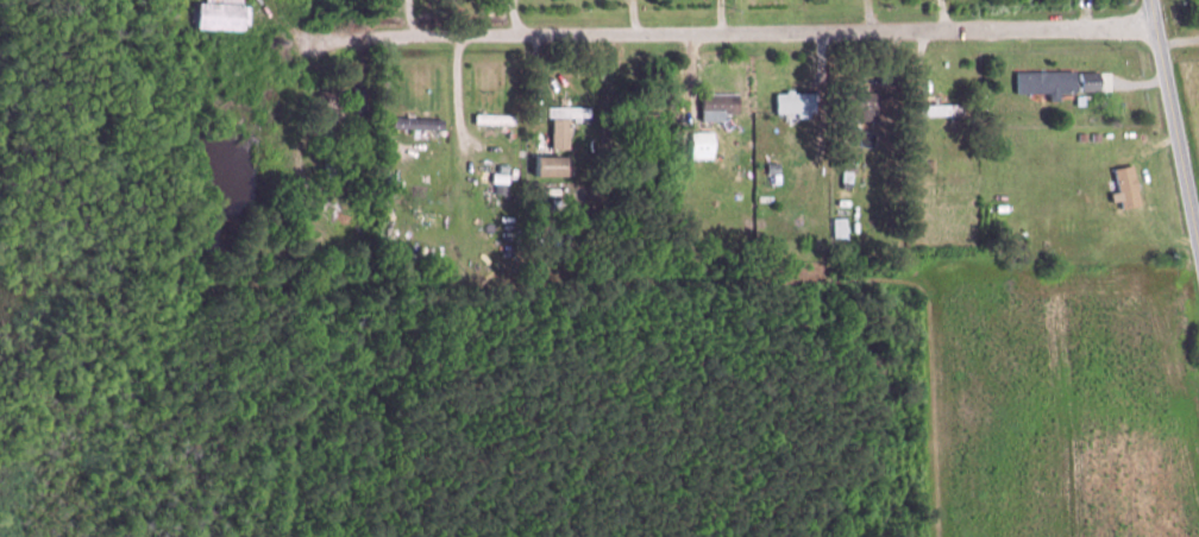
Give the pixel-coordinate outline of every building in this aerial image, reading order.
[(242,0),(192,0),(192,29),(242,29),(242,0)] [(1047,99),(1058,99),(1058,92),(1074,92),(1074,71),(1014,71),(1014,93),(1047,93),(1047,99)] [(1094,72),(1077,73),(1079,91),(1096,89),(1094,72)] [(367,108),(364,87),(351,89),(354,110),(367,108)] [(876,120),(876,87),(840,87),(840,120),(876,120)] [(774,91),(774,114),(811,114),(811,91),(774,91)] [(699,120),(728,120),(728,93),(699,93),(699,120)] [(918,115),(962,115),(962,103),(918,103),(918,115)] [(589,105),(545,105),(545,117),(560,117),(589,117),(589,105)] [(660,113),(625,113),(624,122),(659,122),(660,113)] [(441,117),(390,117),(390,129),(441,129),(441,117)] [(562,155),(532,155),(532,175),(562,175),(562,155)] [(1126,211),(1115,168),(1105,170),(1116,214),(1126,211)]
